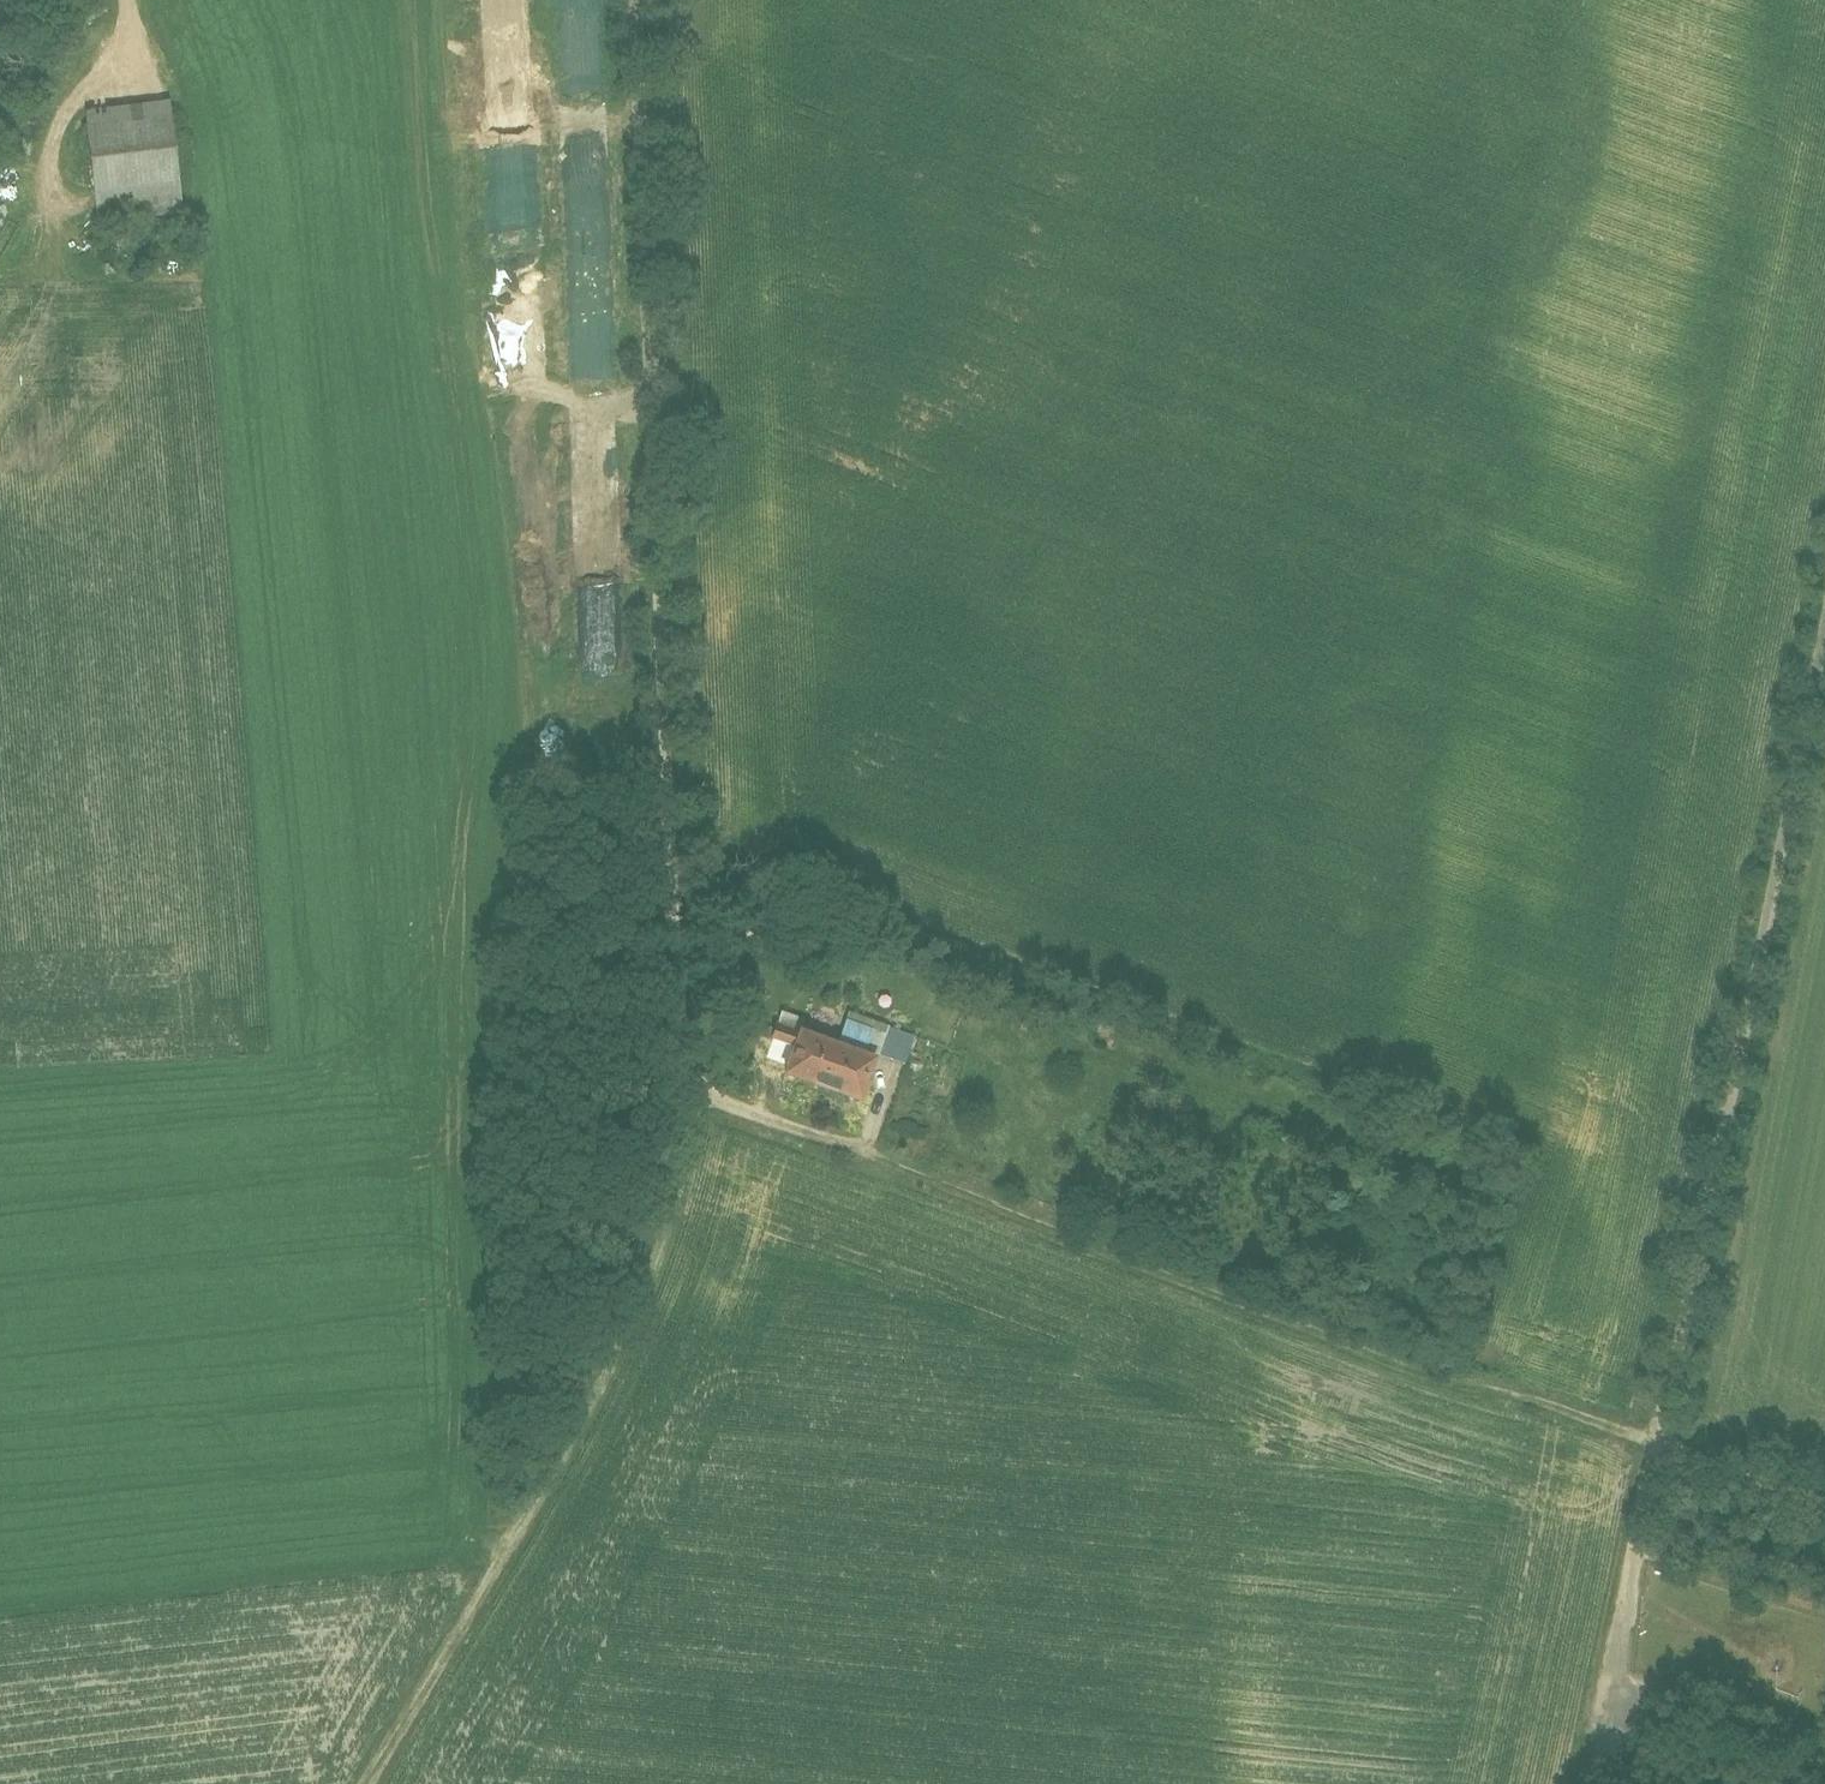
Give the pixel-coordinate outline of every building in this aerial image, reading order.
[(92,127),(99,215),(181,207),(174,120),(92,127)] [(773,1024),(760,1058),(781,1066),(776,1079),(850,1107),(870,1053),(796,1026),(794,1032),(773,1024)]
